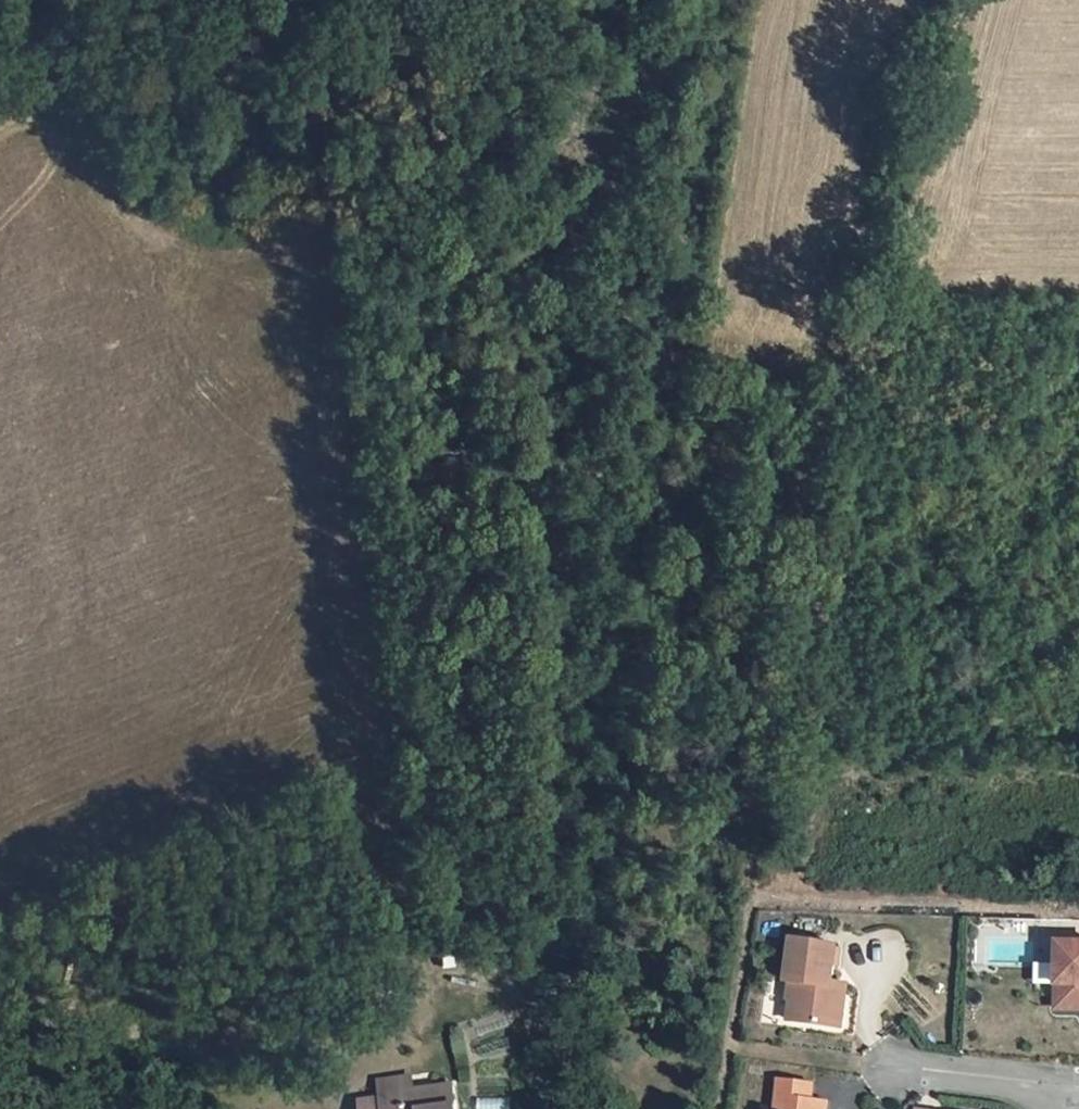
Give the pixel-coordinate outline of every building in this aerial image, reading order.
[(834,1013),(837,975),(831,969),(833,928),(788,924),(784,968),(796,969),(792,1009),(834,1013)] [(1067,940),(1064,1006),(1078,1007),(1078,941),(1067,940)] [(837,975),(834,1013),(845,1014),(848,969),(831,969),(837,975)] [(785,1071),(783,1089),(815,1092),(816,1075),(785,1071)] [(384,1088),(386,1103),(418,1098),(416,1083),(384,1088)] [(833,1095),(815,1092),(783,1089),(780,1108),(831,1108),(833,1095)] [(455,1092),(418,1098),(386,1103),(387,1106),(365,1108),(457,1108),(455,1092)]
